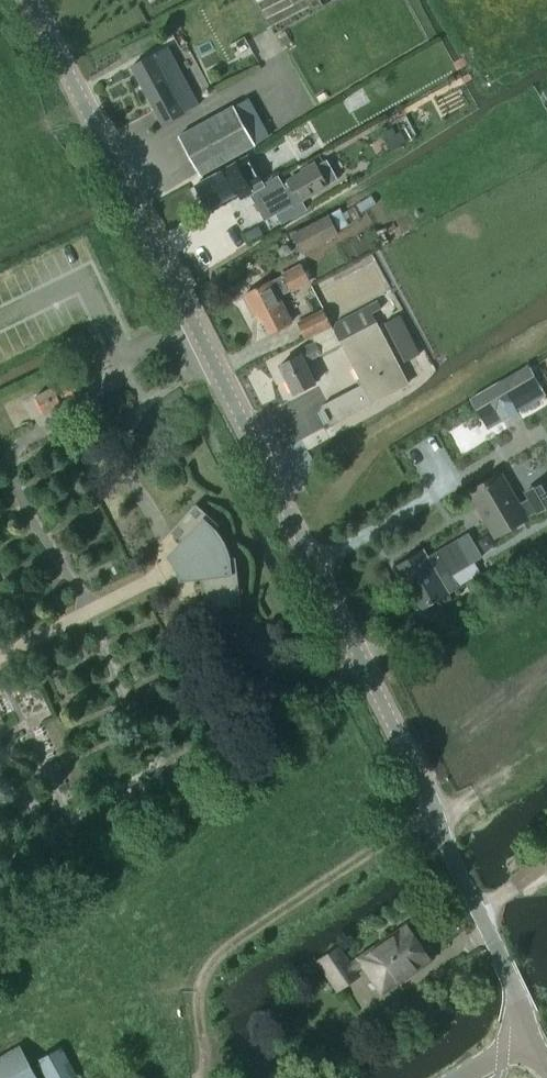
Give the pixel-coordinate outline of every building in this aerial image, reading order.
[(163,125),(199,105),(168,47),(132,67),(163,125)] [(201,175),(266,138),(245,100),(180,136),(201,175)] [(390,150),(401,144),(393,130),(382,136),(390,150)] [(257,176),(247,157),(196,185),(210,209),(237,194),(241,201),(250,196),(265,221),(278,213),(281,218),(296,210),(293,205),(301,200),(326,186),(338,179),(327,160),(315,167),(290,181),(292,184),(285,188),(277,175),(264,183),(259,174),(257,176)] [(328,217),(297,233),(306,251),(337,234),(336,232),(349,226),(341,210),(328,217)] [(290,291),(309,282),(301,266),(271,282),(244,295),(255,317),(260,314),(270,334),(292,322),(278,296),(289,290),(290,291)] [(322,405),(321,410),(328,423),(332,425),(373,403),(372,402),(408,383),(372,313),(382,308),(378,301),(336,323),(333,330),(362,385),(322,405)] [(306,339),(331,326),(323,310),(298,323),(306,339)] [(404,363),(419,355),(399,316),(384,323),(404,363)] [(294,394),(316,383),(305,362),(321,354),(315,343),(297,352),(299,356),(279,366),(294,394)] [(509,400),(516,412),(546,395),(530,368),(473,401),(480,414),(482,416),(509,400)] [(61,404),(79,395),(72,381),(55,390),(61,404)] [(61,404),(55,390),(54,388),(36,397),(44,414),(62,406),(61,404)] [(496,537),(527,519),(526,518),(535,512),(537,515),(546,509),(546,485),(544,480),(524,492),(528,499),(518,504),(500,473),(469,492),(496,537)] [(196,504),(171,531),(184,543),(181,546),(182,547),(197,574),(196,574),(196,576),(200,576),(204,609),(241,605),(236,557),(231,558),(230,555),(229,553),(229,551),(228,548),(227,546),(226,544),(225,542),(223,539),(222,537),(221,535),(219,533),(218,531),(216,529),(220,526),(196,504)] [(423,550),(394,568),(419,610),(459,587),(451,575),(482,557),(468,534),(427,557),(423,550)] [(489,534),(478,541),(484,552),(495,545),(489,534)] [(382,993),(431,960),(407,924),(358,958),(382,993)] [(340,985),(354,976),(337,950),(323,959),(340,985)] [(20,1047),(0,1058),(0,1077),(37,1077),(20,1047)] [(79,1077),(62,1047),(37,1061),(47,1077),(78,1077),(79,1077)]
